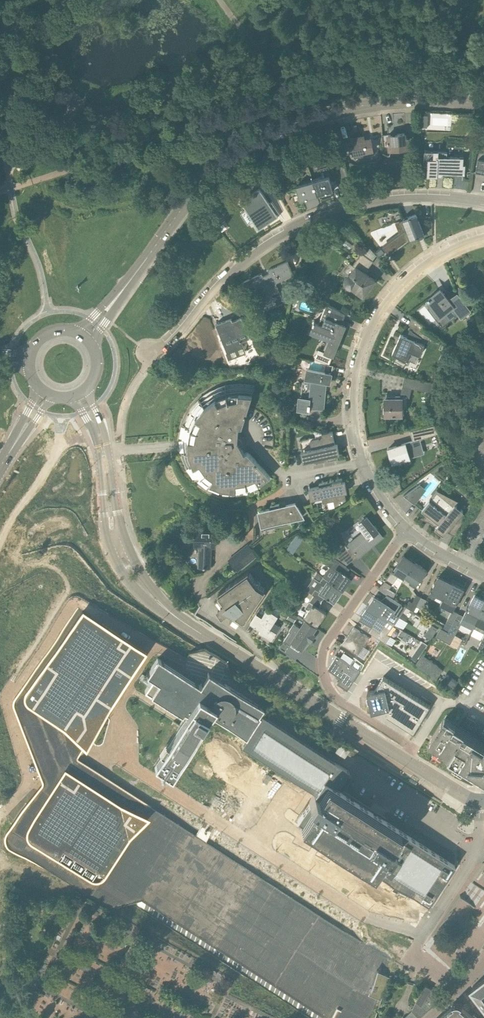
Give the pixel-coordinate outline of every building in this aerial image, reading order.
[(389,152),(408,150),(408,139),(405,139),(405,134),(388,135),(389,141),(388,142),(389,152)] [(353,156),(374,152),(371,139),(359,141),(358,137),(350,139),(352,146),(350,146),(350,149),(351,148),(353,156)] [(344,160),(342,151),(331,153),(333,162),(344,160)] [(425,151),(424,165),(428,165),(427,177),(438,178),(438,176),(443,177),(443,174),(465,176),(466,165),(463,165),(464,158),(447,156),(447,152),(434,151),(425,151)] [(313,181),(317,196),(333,191),(329,176),(313,181)] [(301,200),(317,196),(313,181),(297,186),(301,200)] [(278,217),(259,188),(241,200),(259,229),(278,217)] [(383,247),(389,255),(407,241),(424,235),(416,214),(403,219),(407,231),(402,233),(383,247)] [(354,289),(354,288),(364,295),(375,280),(365,273),(373,261),(365,255),(361,253),(353,265),(350,263),(345,270),(350,274),(348,274),(348,275),(346,276),(345,277),(344,279),(344,280),(344,282),(344,284),(345,286),(346,287),(348,288),(350,289),(352,289),(354,289)] [(246,281),(250,290),(252,295),(257,293),(262,305),(261,305),(264,312),(285,303),(276,283),(294,275),(292,270),(288,261),(268,270),(270,274),(264,277),(262,273),(243,281),(243,282),(246,281)] [(461,319),(470,312),(457,294),(449,300),(441,289),(428,298),(432,304),(428,308),(436,319),(441,316),(442,317),(453,308),(461,319)] [(318,348),(315,357),(330,363),(342,333),(339,332),(346,314),(326,306),(319,323),(314,321),(310,332),(329,340),(324,351),(318,348)] [(216,324),(217,327),(220,335),(222,334),(229,352),(243,347),(241,343),(250,339),(242,317),(233,321),(231,318),(216,324)] [(408,328),(416,334),(428,342),(432,337),(422,330),(424,326),(423,325),(415,319),(408,328)] [(395,360),(411,370),(415,362),(408,358),(415,340),(401,334),(392,353),(397,355),(395,360)] [(310,411),(310,407),(325,408),(326,389),(324,388),(325,382),(330,383),(332,374),(307,369),(305,379),(308,379),(308,382),(303,382),(302,396),(299,396),(298,410),(310,411)] [(403,386),(412,388),(434,393),(434,383),(405,377),(403,386)] [(183,423),(185,424),(183,439),(183,452),(189,466),(197,478),(208,487),(221,494),(221,493),(228,494),(235,495),(242,495),(249,494),(248,485),(258,482),(259,484),(260,484),(270,477),(271,476),(248,451),(245,453),(240,445),(241,444),(242,443),(242,442),(242,441),(242,440),(242,439),(242,438),(240,437),(239,436),(239,427),(242,427),(255,386),(253,386),(248,384),(239,384),(228,384),(219,387),(211,390),(202,397),(196,402),(191,409),(186,416),(183,423)] [(407,407),(407,395),(400,395),(395,396),(396,398),(392,398),(385,398),(385,401),(385,415),(403,415),(403,407),(407,407)] [(413,441),(437,434),(434,425),(410,431),(413,441)] [(322,432),(315,429),(316,437),(300,440),(304,464),(305,464),(305,461),(314,459),(315,462),(338,457),(337,454),(340,454),(338,442),(335,443),(332,431),(322,433),(322,432)] [(400,462),(411,459),(410,458),(413,457),(409,442),(388,448),(393,463),(400,461),(400,462)] [(334,500),(335,508),(346,501),(342,479),(319,483),(320,486),(310,488),(309,485),(311,499),(322,497),(323,502),(334,500)] [(419,485),(405,495),(413,502),(424,490),(419,485)] [(429,501),(422,510),(427,514),(423,519),(437,526),(435,528),(444,535),(447,531),(455,536),(466,515),(462,512),(463,511),(455,504),(454,506),(437,492),(430,501),(429,501)] [(260,511),(264,529),(289,524),(289,521),(304,518),(298,507),(296,508),(295,503),(280,507),(279,504),(271,505),(271,508),(260,511)] [(363,531),(348,543),(351,546),(349,548),(346,544),(332,555),(336,558),(347,565),(350,560),(357,554),(358,556),(382,537),(367,517),(358,524),(363,531)] [(215,531),(195,531),(195,546),(200,546),(199,567),(210,567),(211,547),(215,547),(215,531)] [(291,543),(287,549),(293,553),(297,547),(291,543)] [(238,571),(257,557),(248,545),(229,560),(238,571)] [(387,578),(393,582),(399,574),(405,579),(406,577),(405,577),(414,564),(403,556),(394,569),(393,568),(392,570),(393,571),(387,578)] [(317,572),(342,589),(350,578),(345,574),(346,573),(343,571),(347,565),(336,558),(331,565),(335,568),(329,576),(326,574),(327,572),(321,567),(317,572)] [(411,581),(409,583),(415,588),(427,570),(415,562),(414,564),(405,577),(406,577),(411,581)] [(241,626),(266,589),(257,584),(249,571),(218,593),(199,606),(194,613),(222,632),(231,619),(241,626)] [(320,582),(312,593),(322,600),(325,595),(334,601),(342,589),(317,572),(313,577),(320,582)] [(437,595),(443,598),(450,583),(438,577),(429,595),(435,599),(437,595)] [(396,593),(392,590),(394,587),(385,581),(380,590),(388,595),(393,598),(396,593)] [(447,605),(454,608),(463,589),(450,583),(443,598),(449,601),(447,605)] [(322,600),(312,593),(304,588),(301,592),(311,599),(305,607),(309,610),(304,617),(318,626),(326,613),(317,606),(322,600)] [(414,611),(417,606),(421,597),(417,594),(412,602),(410,600),(406,606),(414,611)] [(394,624),(406,606),(393,598),(388,595),(383,602),(375,596),(368,606),(385,618),(394,624)] [(474,595),(461,621),(473,627),(483,607),(483,600),(474,595)] [(421,597),(417,606),(422,609),(427,600),(421,597)] [(77,755),(77,754),(80,751),(80,750),(145,649),(83,609),(78,606),(44,655),(24,684),(21,689),(15,697),(15,698),(14,699),(14,700),(14,701),(14,702),(14,703),(14,704),(14,705),(14,706),(20,721),(33,755),(43,779),(43,780),(43,781),(43,782),(43,783),(42,784),(42,785),(27,804),(10,825),(90,877),(91,877),(91,878),(92,878),(93,878),(94,878),(95,878),(96,878),(97,878),(98,878),(99,878),(100,877),(101,877),(102,876),(103,875),(104,875),(104,874),(107,870),(149,804),(78,758),(77,758),(77,757),(77,756),(77,755)] [(388,634),(394,624),(385,618),(368,606),(361,617),(373,625),(368,631),(386,643),(390,636),(388,634)] [(476,623),(483,626),(483,624),(483,607),(476,623)] [(261,630),(259,632),(272,640),(277,633),(276,632),(280,627),(274,622),(278,617),(268,609),(262,617),(257,613),(251,623),(261,630)] [(447,621),(453,624),(455,619),(458,613),(458,612),(453,610),(453,609),(452,610),(447,621)] [(291,612),(287,618),(293,623),(297,616),(291,612)] [(436,638),(450,645),(461,623),(455,619),(453,624),(448,632),(441,628),(436,638)] [(306,621),(301,627),(294,623),(289,630),(290,631),(284,639),(290,644),(286,650),(295,657),(300,650),(301,651),(308,640),(311,641),(315,636),(312,633),(316,628),(306,621)] [(432,624),(424,635),(430,639),(438,629),(432,624)] [(358,654),(369,637),(354,626),(342,644),(358,654)] [(422,642),(411,657),(416,661),(427,645),(422,642)] [(348,688),(358,673),(360,671),(339,657),(331,669),(342,677),(339,682),(348,688)] [(302,813),(297,820),(428,905),(454,865),(335,788),(338,783),(340,785),(349,771),(261,715),(260,717),(259,716),(263,709),(225,684),(208,673),(201,683),(200,685),(157,658),(146,675),(152,679),(145,691),(182,715),(184,712),(187,714),(154,765),(171,776),(180,762),(188,750),(211,716),(213,717),(246,739),(242,745),(315,793),(302,813)] [(431,706),(384,676),(375,690),(368,691),(369,698),(366,699),(368,705),(370,704),(372,711),(379,709),(414,732),(431,706)] [(453,678),(449,685),(454,688),(458,682),(453,678)] [(444,718),(429,742),(435,746),(433,749),(442,755),(444,752),(455,759),(453,762),(462,768),(464,765),(471,769),(474,771),(475,772),(476,774),(477,775),(478,776),(479,777),(480,775),(483,777),(483,742),(444,718)] [(178,773),(174,784),(209,798),(213,787),(178,773)] [(10,825),(7,828),(6,830),(5,832),(5,834),(5,835),(5,837),(5,838),(6,839),(7,841),(8,843),(9,844),(11,845),(109,909),(133,902),(141,900),(325,1017),(369,1017),(373,1011),(389,959),(149,804),(107,870),(104,874),(104,875),(103,875),(102,876),(101,877),(100,877),(99,878),(98,878),(97,878),(96,878),(95,878),(94,878),(93,878),(92,878),(91,878),(91,877),(90,877),(10,825)] [(14,884),(10,892),(18,896),(22,889),(14,884)] [(471,988),(483,1005),(483,978),(471,988)] [(416,1001),(422,1005),(431,989),(431,988),(425,985),(416,1001)] [(422,1005),(427,1011),(449,993),(449,992),(437,993),(431,989),(422,1005)] [(419,1017),(420,1017),(427,1011),(422,1005),(416,1001),(412,1010),(419,1017)] [(458,1002),(456,1002),(438,1017),(477,1017),(458,1002)]
